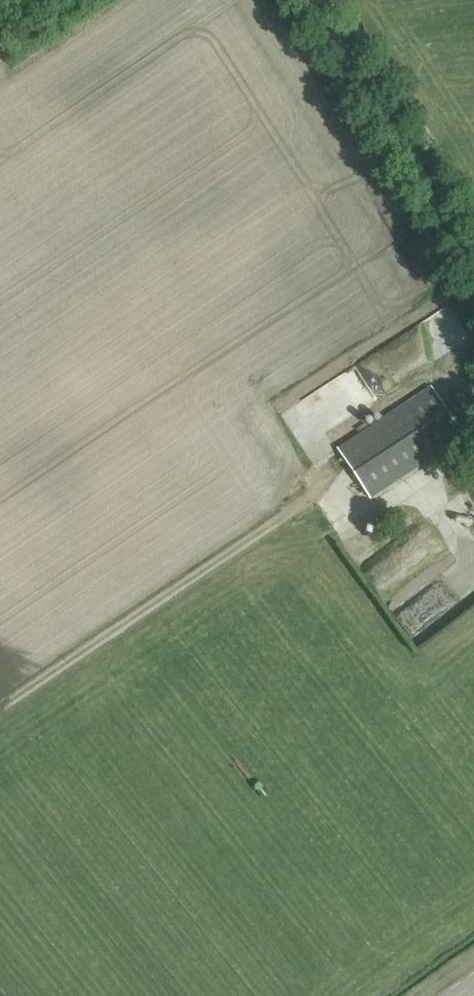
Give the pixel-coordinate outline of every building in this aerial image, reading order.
[(337,448),(370,497),(464,436),(432,386),(337,448)]
